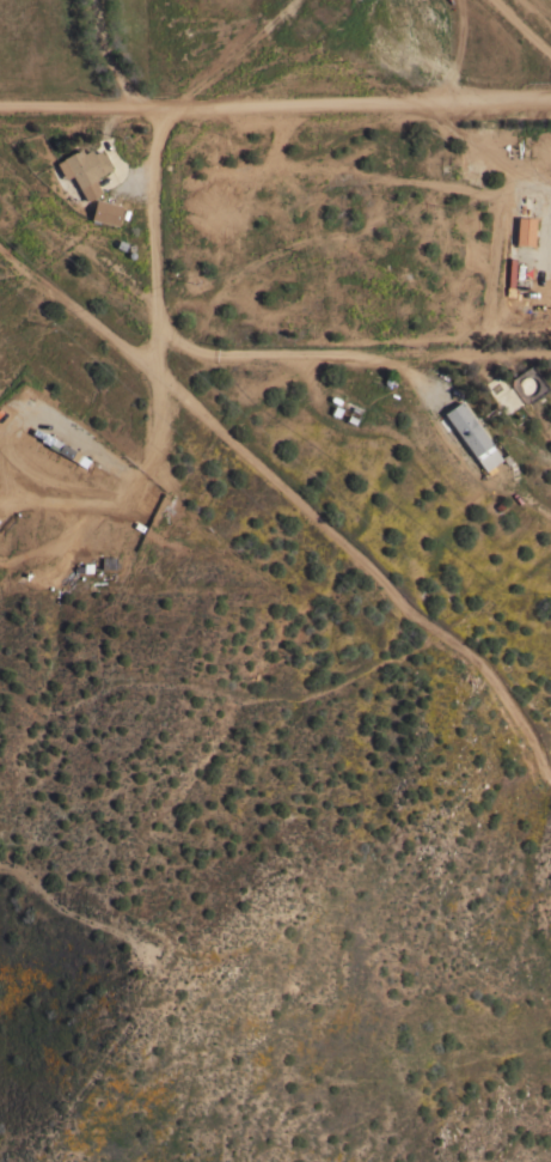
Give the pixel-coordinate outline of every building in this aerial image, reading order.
[(72,175),(65,178),(56,162),(62,158),(62,157),(80,147),(82,152),(91,148),(93,152),(99,148),(102,153),(103,152),(111,168),(103,171),(104,172),(97,176),(97,177),(94,178),(102,191),(86,201),(72,175)] [(109,201),(109,200),(115,201),(114,202),(122,205),(117,225),(99,220),(99,223),(91,220),(92,219),(90,218),(96,197),(109,201)] [(533,233),(527,233),(529,212),(518,211),(516,232),(514,232),(514,241),(509,241),(513,202),(519,202),(518,205),(529,205),(529,203),(535,203),(533,233)] [(491,443),(490,444),(501,460),(485,472),(460,437),(453,442),(437,421),(445,415),(443,413),(460,401),(491,443)]
